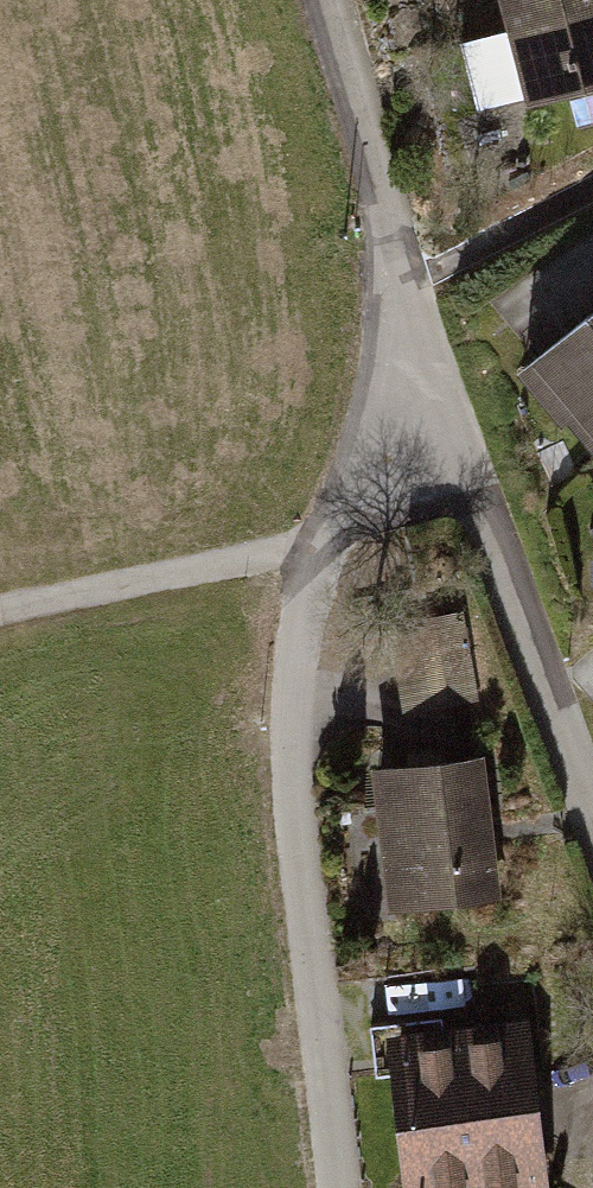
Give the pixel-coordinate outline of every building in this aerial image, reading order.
[(510,13),(561,0),(506,0),(510,13)] [(510,13),(534,104),(592,88),(592,0),(561,0),(510,13)] [(530,373),(592,450),(592,323),(530,373)] [(410,703),(478,694),(470,629),(402,638),(410,703)] [(386,915),(493,908),(483,762),(377,769),(386,915)] [(388,1033),(397,1114),(534,1098),(525,1018),(388,1033)] [(534,1098),(397,1114),(405,1187),(521,1187),(544,1185),(534,1098)]
